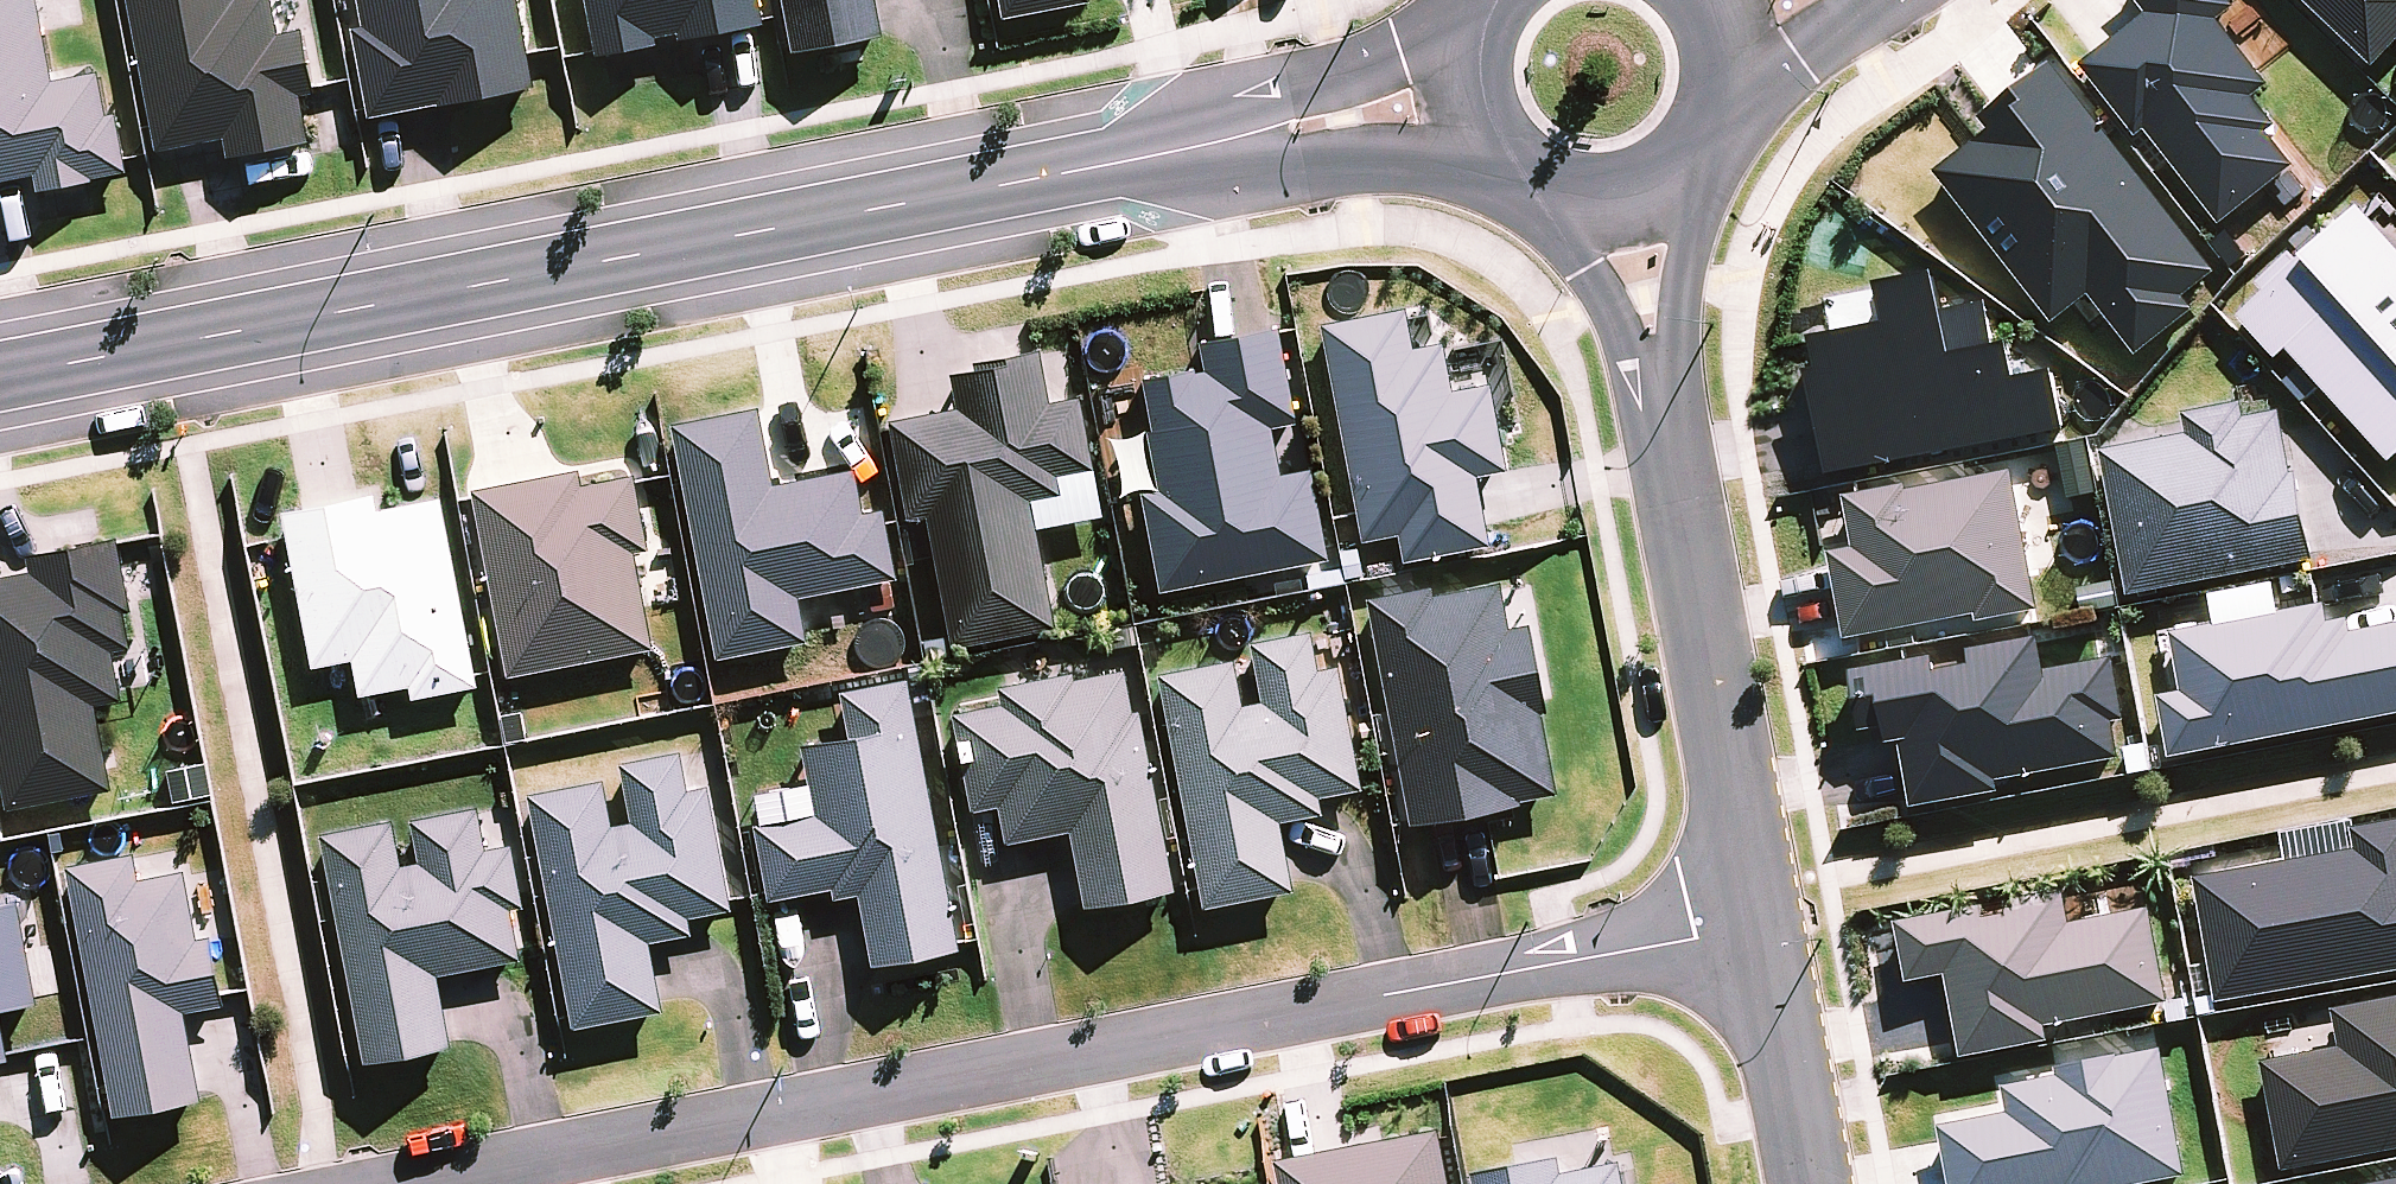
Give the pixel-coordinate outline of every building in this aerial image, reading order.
[(32,179),(36,196),(91,185),(90,182),(125,176),(122,161),(113,117),(105,119),(96,75),(50,84),(33,0),(0,0),(0,185),(32,179)] [(139,67),(156,155),(222,142),(225,161),(306,145),(298,99),(311,97),(310,88),(299,33),(276,38),(268,0),(126,0),(139,67)] [(360,30),(350,32),(367,122),(532,90),(526,57),(515,0),(354,0),(360,30)] [(755,0),(582,0),(594,61),(654,49),(652,43),(676,39),(677,46),(761,29),(755,0)] [(788,56),(879,38),(872,0),(777,0),(788,56)] [(1001,23),(1086,6),(1085,0),(996,0),(1001,23)] [(2147,18),(2080,70),(2095,88),(2136,141),(2146,134),(2221,229),(2294,171),(2268,138),(2278,130),(2255,102),(2271,90),(2220,26),(2236,13),(2226,0),(2133,0),(2147,18)] [(2374,72),(2395,48),(2395,0),(2299,0),(2374,72)] [(1979,145),(1937,178),(2054,328),(2091,299),(2138,360),(2196,315),(2186,302),(2217,278),(2053,68),(1981,123),(1991,136),(1979,145)] [(2392,469),(2395,466),(2395,253),(2358,212),(2298,266),(2291,259),(2258,289),(2265,297),(2237,322),(2277,365),(2288,356),(2392,469)] [(1829,481),(2064,435),(2053,378),(2016,386),(2009,350),(1996,352),(1951,361),(1943,317),(1935,281),(1879,292),(1887,331),(1814,346),(1820,376),(1808,378),(1829,481)] [(1943,317),(1951,361),(1996,352),(1987,308),(1943,317)] [(1403,312),(1317,328),(1358,546),(1394,539),(1399,565),(1486,549),(1473,480),(1503,474),(1486,388),(1449,395),(1440,346),(1411,352),(1403,312)] [(1139,498),(1157,595),(1325,564),(1308,473),(1278,478),(1270,431),(1293,427),(1276,333),(1197,348),(1201,374),(1140,385),(1149,434),(1144,435),(1155,495),(1139,498)] [(925,521),(950,651),(1052,632),(1028,504),(1058,499),(1054,480),(1091,474),(1077,401),(1046,406),(1036,354),(972,366),(974,374),(948,378),(955,413),(888,426),(906,524),(925,521)] [(2129,600),(2315,565),(2298,476),(2293,477),(2281,416),(2243,423),(2240,408),(2184,419),(2187,439),(2101,455),(2129,600)] [(757,412),(668,429),(713,665),(804,648),(795,601),(894,582),(881,513),(860,517),(852,473),(771,489),(757,412)] [(2041,613),(2013,473),(1909,493),(1908,488),(1845,500),(1855,552),(1830,557),(1847,644),(1859,641),(1977,618),(1979,625),(2041,613)] [(578,474),(470,494),(472,501),(506,680),(650,653),(631,554),(646,552),(633,484),(632,479),(580,489),(578,474)] [(372,498),(281,515),(311,672),(350,664),(357,699),(407,690),(409,703),(477,691),(441,502),(375,514),(372,498)] [(0,580),(0,786),(5,812),(110,793),(94,708),(120,704),(110,654),(129,650),(123,616),(129,615),(115,542),(25,559),(28,575),(0,580)] [(2215,629),(2280,616),(2274,586),(2209,598),(2215,629)] [(1430,590),(1363,603),(1407,831),(1485,816),(1516,810),(1514,804),(1552,797),(1537,717),(1542,715),(1525,628),(1505,632),(1496,587),(1432,599),(1430,590)] [(2352,636),(2349,621),(2329,625),(2326,607),(2318,609),(2280,616),(2215,629),(2171,637),(2183,695),(2158,700),(2171,763),(2395,719),(2395,628),(2352,636)] [(1231,662),(1154,677),(1199,913),(1290,896),(1276,825),(1319,817),(1315,800),(1358,792),(1334,670),(1316,674),(1308,635),(1248,646),(1259,705),(1240,708),(1231,662)] [(1913,812),(2000,796),(1998,786),(2123,763),(2116,727),(2127,725),(2115,661),(2047,674),(2040,640),(1968,654),(1971,669),(1937,676),(1935,661),(1908,666),(1852,676),(1863,736),(1885,732),(1889,749),(1901,747),(1913,812)] [(1082,911),(1172,894),(1129,672),(1066,684),(1065,677),(995,690),(998,708),(950,717),(969,815),(996,810),(1002,846),(1067,834),(1082,911)] [(955,944),(905,683),(838,695),(847,741),(799,750),(812,816),(751,827),(764,894),(766,904),(830,892),(832,903),(857,899),(870,969),(956,953),(955,944)] [(599,783),(526,797),(554,945),(570,1033),(661,1016),(648,945),(690,937),(687,921),(729,913),(726,901),(705,790),(685,794),(678,755),(618,766),(629,826),(608,830),(599,783)] [(391,824),(318,838),(361,1068),(449,1051),(435,978),(519,963),(509,913),(522,910),(510,847),(485,852),(477,810),(409,823),(417,864),(399,868),(391,824)] [(2217,1007),(2395,975),(2395,825),(2352,833),(2356,855),(2195,883),(2217,1007)] [(133,855),(63,868),(111,1122),(200,1105),(184,1015),(221,1008),(208,940),(195,943),(182,873),(138,881),(133,855)] [(1984,909),(1893,926),(1906,990),(1947,982),(1962,1060),(2049,1044),(2046,1030),(2170,1007),(2152,912),(2071,927),(2065,894),(2004,906),(2006,918),(1986,922),(1984,909)] [(36,1009),(16,907),(0,910),(0,1015),(36,1009)] [(2282,1175),(2395,1153),(2395,999),(2332,1011),(2340,1052),(2261,1067),(2282,1175)] [(1949,1183),(2168,1183),(2187,1180),(2162,1054),(2119,1063),(2119,1061),(2057,1073),(2058,1080),(2003,1090),(2008,1118),(1939,1131),(1949,1183)] [(1441,1135),(1278,1166),(1281,1183),(1451,1183),(1441,1135)] [(1622,1167),(1565,1178),(1561,1160),(1473,1177),(1475,1183),(1625,1183),(1622,1167)]
